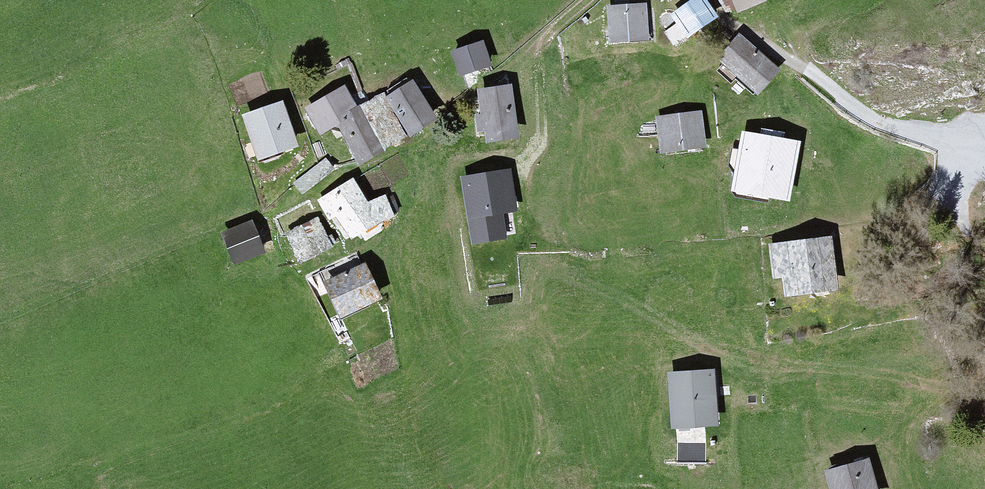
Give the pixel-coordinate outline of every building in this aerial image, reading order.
[(747,18),(775,8),(771,0),(737,0),(747,18)] [(701,4),(675,23),(695,44),(722,24),(701,4)] [(652,9),(610,11),(613,49),(654,48),(652,9)] [(788,74),(745,46),(728,68),(764,100),(788,74)] [(491,47),(458,55),(467,83),(500,69),(491,47)] [(372,115),(349,132),(364,169),(445,121),(418,84),(372,115)] [(352,91),(310,114),(329,141),(367,115),(352,91)] [(516,91),(487,95),(493,149),(526,146),(516,91)] [(288,105),(250,119),(264,164),(304,151),(288,105)] [(706,118),(662,125),(666,160),(713,153),(706,118)] [(799,141),(742,130),(732,189),(788,199),(799,141)] [(515,171),(465,174),(469,242),(508,240),(507,211),(517,211),(515,171)] [(358,183),(328,202),(360,241),(391,228),(358,183)] [(272,255),(257,224),(228,239),(238,268),(272,255)] [(324,225),(289,237),(305,267),(339,254),(324,225)] [(833,242),(775,250),(780,286),(788,286),(794,305),(841,298),(833,242)] [(371,270),(330,288),(346,321),(390,304),(371,270)] [(724,373),(671,379),(677,433),(725,430),(724,373)] [(832,478),(835,488),(886,488),(875,465),(832,478)]
